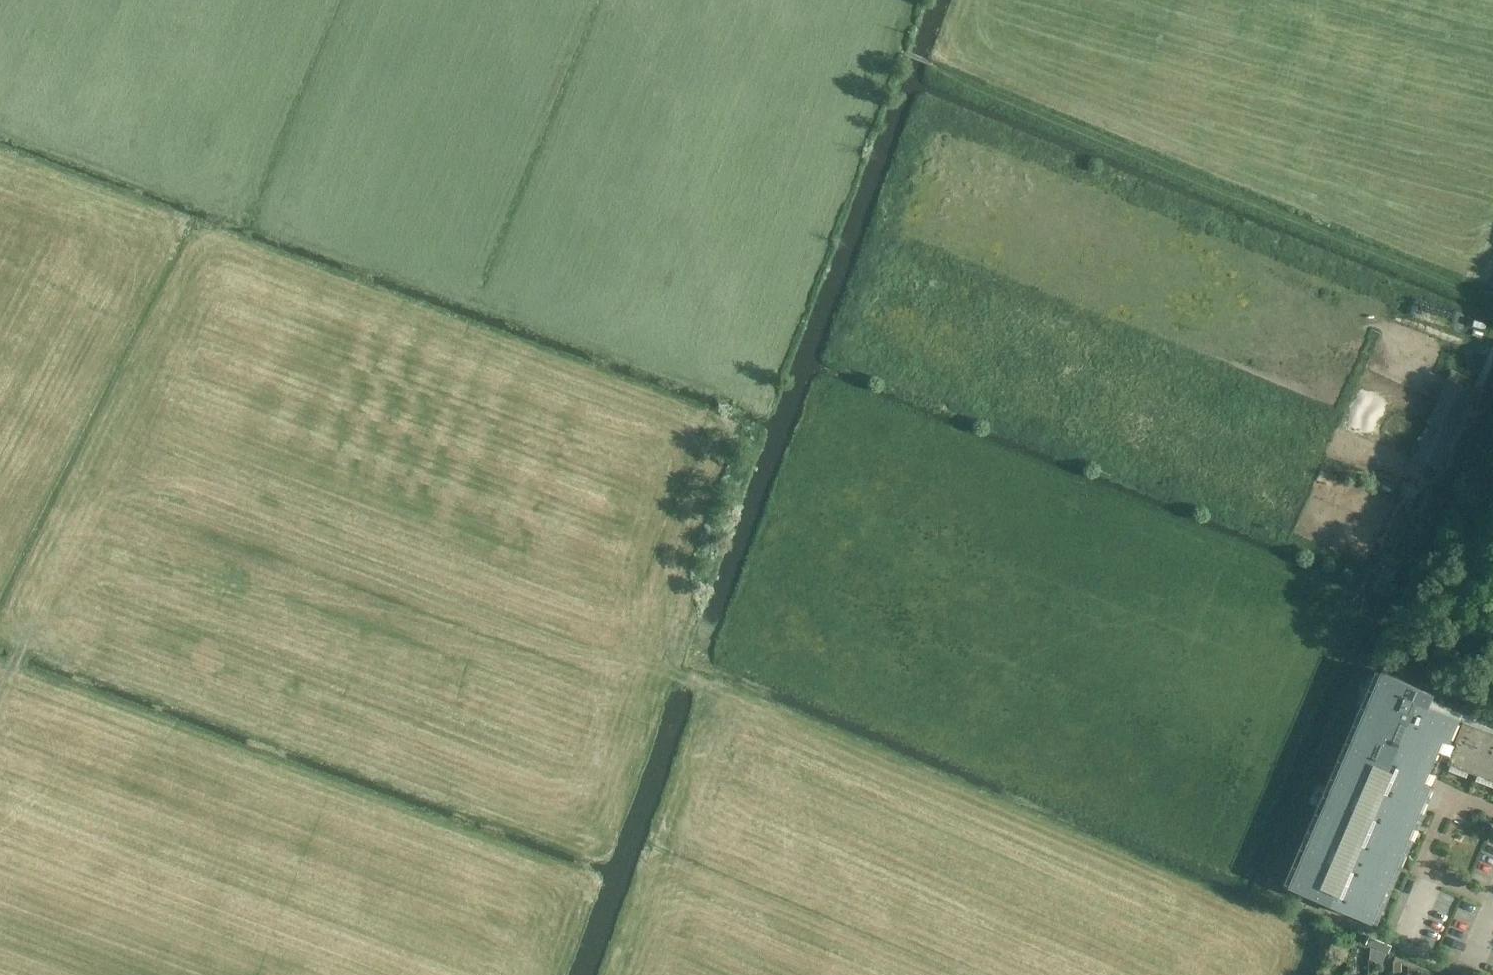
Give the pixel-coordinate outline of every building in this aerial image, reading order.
[(1428,421),(1431,423),(1415,459),(1436,469),(1453,432),(1451,431),(1470,388),(1448,378),(1428,421)] [(1370,919),(1371,917),(1376,919),(1386,896),(1381,894),(1428,785),(1421,782),(1433,756),(1492,779),(1492,730),(1426,704),(1432,693),(1381,671),(1288,887),(1309,896),(1310,893),(1317,897),(1320,889),(1332,894),(1328,902),(1370,919)]
